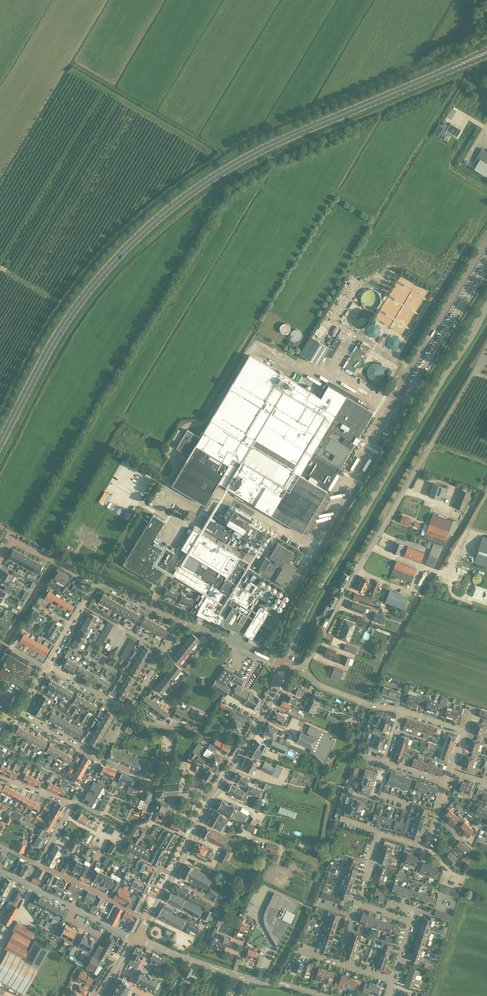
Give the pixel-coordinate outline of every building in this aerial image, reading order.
[(440,124),(434,134),(444,140),(447,135),(450,137),(451,134),(457,137),(462,130),(451,123),(449,126),(444,123),(442,125),(440,124)] [(474,162),(478,165),(475,169),(474,169),(486,176),(486,175),(486,173),(486,152),(482,149),(474,162)] [(291,339),(299,339),(300,329),(291,329),(291,339)] [(299,354),(302,356),(318,366),(329,347),(310,336),(299,354)] [(363,342),(360,347),(367,352),(370,348),(363,342)] [(337,471),(338,472),(339,472),(340,472),(341,470),(341,469),(341,468),(340,467),(340,466),(340,467),(341,466),(340,466),(343,462),(345,458),(346,458),(348,454),(348,453),(351,449),(353,445),(354,445),(353,445),(354,443),(356,443),(356,444),(357,444),(358,443),(360,440),(360,439),(360,438),(359,437),(358,437),(359,435),(360,435),(360,434),(362,430),(362,431),(362,430),(364,426),(365,426),(367,422),(370,418),(370,417),(372,413),(373,413),(372,413),(373,413),(373,412),(372,412),(372,411),(368,409),(328,385),(321,398),(291,380),(291,379),(290,379),(282,375),(279,373),(249,355),(203,432),(202,431),(199,437),(187,430),(176,448),(188,455),(186,460),(172,485),(205,504),(213,491),(218,482),(226,487),(271,513),(302,532),(327,490),(326,490),(337,471)] [(444,501),(448,489),(434,483),(431,491),(430,491),(429,494),(430,495),(429,495),(444,501)] [(332,490),(331,491),(327,488),(326,490),(327,490),(302,532),(304,533),(311,532),(310,528),(313,527),(313,523),(316,523),(315,519),(319,518),(318,514),(322,513),(321,509),(325,509),(324,505),(328,504),(327,500),(330,499),(330,495),(333,494),(332,490)] [(470,495),(471,493),(462,490),(456,508),(464,511),(467,505),(469,505),(471,500),(469,499),(470,495)] [(168,498),(162,509),(167,511),(172,500),(168,498)] [(210,513),(202,527),(233,546),(234,544),(240,547),(245,539),(254,544),(256,540),(260,543),(265,535),(270,538),(271,535),(253,524),(252,523),(248,521),(251,517),(235,508),(226,522),(210,513)] [(186,517),(193,522),(196,515),(189,511),(186,517)] [(449,537),(450,534),(448,534),(453,521),(433,514),(425,537),(444,544),(447,536),(449,537)] [(153,515),(123,564),(155,583),(174,552),(153,540),(164,521),(153,515)] [(419,528),(420,524),(413,521),(411,520),(412,519),(403,516),(400,523),(409,526),(410,524),(411,525),(419,528)] [(178,565),(172,575),(207,596),(205,598),(201,606),(200,606),(199,609),(198,611),(197,614),(204,617),(204,618),(210,621),(211,620),(216,623),(216,622),(222,625),(226,627),(227,627),(232,630),(232,629),(237,632),(247,615),(248,615),(259,596),(270,603),(272,600),(275,596),(275,595),(276,594),(271,591),(257,582),(258,580),(259,579),(261,575),(260,575),(262,572),(266,575),(286,587),(297,568),(288,562),(294,553),(277,543),(269,556),(266,554),(265,557),(264,556),(258,567),(261,569),(258,573),(246,566),(248,563),(239,558),(193,529),(192,530),(190,533),(181,549),(186,552),(180,562),(182,563),(193,570),(198,573),(196,576),(178,565)] [(483,537),(475,562),(486,566),(486,539),(483,537)] [(421,563),(424,553),(408,547),(408,548),(403,546),(404,545),(396,542),(392,552),(400,555),(400,552),(405,554),(404,556),(421,563)] [(433,568),(441,546),(434,543),(425,565),(433,568)] [(13,549),(9,558),(14,561),(18,552),(13,549)] [(14,561),(18,563),(23,554),(18,552),(14,561)] [(18,563),(23,566),(28,557),(23,554),(18,563)] [(28,557),(23,566),(28,568),(33,559),(28,557)] [(33,559),(28,568),(32,571),(33,571),(37,562),(33,559)] [(411,582),(417,569),(397,561),(394,568),(391,575),(400,579),(401,578),(411,582)] [(32,571),(31,573),(33,574),(36,575),(42,565),(37,562),(33,571),(32,571)] [(2,574),(1,575),(10,580),(12,581),(14,576),(18,578),(19,575),(13,571),(12,574),(4,570),(2,572),(2,574)] [(65,585),(69,578),(58,571),(54,579),(65,585)] [(349,576),(348,575),(344,573),(337,586),(343,588),(349,576)] [(6,584),(5,587),(11,591),(13,587),(9,586),(12,581),(10,580),(1,575),(1,576),(0,575),(0,581),(6,584)] [(360,583),(367,587),(369,588),(371,585),(367,583),(369,580),(363,577),(360,583)] [(75,582),(73,585),(70,583),(66,589),(70,591),(71,589),(80,595),(84,589),(78,585),(79,584),(75,582)] [(367,589),(367,587),(360,583),(357,589),(363,592),(365,588),(367,589)] [(473,585),(470,595),(486,599),(486,589),(473,585)] [(11,591),(5,587),(3,590),(0,588),(0,595),(3,597),(6,592),(9,593),(9,594),(11,591)] [(165,592),(163,595),(169,598),(172,591),(173,588),(171,587),(170,590),(166,588),(165,592)] [(389,589),(384,602),(406,609),(409,600),(407,600),(408,595),(389,589)] [(45,598),(51,602),(55,595),(49,591),(45,598)] [(172,591),(169,598),(175,600),(178,593),(172,591)] [(333,608),(338,599),(335,597),(337,595),(334,593),(332,596),(328,605),(333,608)] [(381,602),(370,599),(354,593),(352,600),(368,605),(369,603),(373,604),(372,607),(379,609),(379,608),(381,602)] [(99,601),(104,604),(108,597),(103,594),(99,601)] [(57,606),(61,599),(55,595),(51,602),(57,606)] [(179,602),(185,604),(188,597),(182,595),(179,602)] [(109,608),(113,600),(108,597),(104,604),(109,608)] [(188,597),(185,604),(190,607),(194,600),(188,597)] [(63,609),(67,602),(61,599),(57,606),(63,609)] [(115,611),(119,604),(113,600),(109,608),(115,611)] [(67,602),(63,609),(70,613),(74,606),(67,602)] [(350,609),(362,613),(362,612),(363,611),(365,612),(367,607),(365,606),(353,602),(350,609)] [(120,614),(124,607),(119,604),(115,611),(120,614)] [(251,638),(268,611),(261,606),(244,634),(251,638)] [(125,617),(129,610),(124,607),(120,614),(125,617)] [(40,613),(34,609),(29,616),(36,620),(40,613)] [(131,620),(135,613),(129,610),(125,617),(131,620)] [(381,624),(384,615),(375,612),(372,620),(381,624)] [(87,618),(96,623),(97,621),(95,620),(97,617),(90,613),(87,618)] [(135,613),(131,620),(136,623),(140,616),(135,613)] [(146,628),(150,620),(144,617),(140,625),(146,628)] [(47,627),(49,628),(57,632),(61,626),(56,623),(58,621),(52,618),(47,627)] [(96,624),(96,623),(87,618),(84,623),(93,629),(94,627),(92,626),(94,623),(96,624)] [(151,631),(155,623),(150,620),(146,628),(151,631)] [(347,624),(345,624),(341,635),(344,637),(343,639),(348,641),(353,627),(351,626),(352,624),(348,622),(347,624)] [(93,629),(84,623),(81,629),(88,633),(91,628),(93,629)] [(157,634),(161,626),(155,623),(151,631),(157,634)] [(167,629),(161,626),(157,634),(162,637),(167,629)] [(53,639),(57,632),(49,628),(47,633),(44,631),(42,635),(50,640),(51,637),(53,639)] [(81,629),(77,634),(85,638),(88,633),(81,629)] [(193,633),(188,639),(195,644),(199,639),(193,633)] [(20,641),(26,645),(30,638),(24,634),(22,637),(20,641)] [(74,639),(82,644),(85,638),(77,634),(74,639)] [(32,648),(36,641),(30,638),(26,645),(32,648)] [(80,647),(82,644),(74,639),(71,645),(81,650),(82,648),(80,647)] [(191,649),(195,644),(188,639),(185,644),(191,649)] [(39,652),(43,645),(36,641),(32,648),(39,652)] [(187,653),(191,649),(185,644),(181,648),(187,653)] [(43,645),(39,652),(45,655),(49,648),(43,645)] [(356,654),(358,649),(345,645),(344,649),(356,654)] [(145,646),(142,651),(148,655),(151,650),(145,646)] [(181,648),(177,653),(183,658),(187,653),(181,648)] [(336,661),(339,655),(335,653),(336,651),(327,648),(324,655),(333,658),(332,660),(336,661)] [(142,651),(139,656),(145,660),(148,655),(142,651)] [(0,665),(0,683),(3,684),(10,672),(29,683),(33,675),(35,676),(38,671),(18,659),(18,658),(7,652),(0,665)] [(183,658),(177,653),(173,658),(179,663),(183,658)] [(63,665),(69,668),(73,661),(67,658),(69,656),(66,654),(62,660),(65,662),(63,665)] [(351,665),(353,659),(345,655),(341,663),(347,665),(348,664),(351,665)] [(139,656),(136,661),(142,665),(145,660),(139,656)] [(74,672),(78,664),(73,661),(69,668),(74,672)] [(136,661),(133,666),(140,670),(142,665),(136,661)] [(175,663),(171,668),(178,674),(181,668),(175,663)] [(79,675),(83,667),(78,664),(74,672),(79,675)] [(83,667),(79,675),(84,678),(89,670),(91,667),(88,665),(86,669),(83,667)] [(140,670),(133,666),(130,672),(136,676),(140,670)] [(226,685),(234,673),(224,667),(218,675),(216,678),(211,687),(221,694),(225,696),(230,687),(226,685)] [(334,667),(330,678),(339,681),(340,679),(343,670),(334,667)] [(174,678),(178,674),(171,668),(167,673),(174,678)] [(92,672),(89,670),(84,678),(90,681),(94,673),(95,671),(93,670),(92,672)] [(95,671),(94,673),(90,681),(95,684),(99,676),(100,675),(98,673),(95,671)] [(170,683),(174,678),(167,673),(163,678),(170,683)] [(106,678),(100,675),(99,676),(95,684),(100,687),(105,679),(106,678)] [(128,675),(125,680),(132,684),(135,679),(128,675)] [(240,685),(243,681),(235,675),(232,680),(240,685)] [(166,688),(170,683),(163,678),(160,683),(166,688)] [(49,695),(56,682),(50,679),(47,685),(50,687),(48,690),(49,690),(47,694),(49,695)] [(110,682),(105,679),(100,687),(106,690),(110,682)] [(125,680),(122,685),(129,689),(132,684),(125,680)] [(58,691),(62,686),(56,682),(49,695),(51,696),(53,693),(54,693),(56,690),(58,691)] [(166,688),(160,683),(156,688),(162,693),(166,688)] [(122,685),(119,690),(126,694),(129,689),(122,685)] [(255,710),(261,699),(238,685),(232,695),(232,697),(255,710)] [(307,692),(307,691),(304,690),(304,689),(301,688),(294,685),(291,692),(298,695),(300,696),(301,694),(305,696),(306,694),(309,696),(310,693),(307,692)] [(62,698),(64,695),(67,689),(62,686),(58,691),(61,693),(59,697),(60,697),(58,701),(60,702),(62,698)] [(399,689),(396,691),(384,687),(381,696),(384,697),(385,700),(388,698),(398,702),(401,692),(400,692),(399,689)] [(73,692),(67,689),(64,695),(70,698),(73,692)] [(126,694),(119,690),(116,696),(123,700),(126,694)] [(409,694),(406,704),(411,706),(414,696),(411,695),(412,693),(410,692),(409,694)] [(73,701),(78,704),(82,697),(77,694),(73,701)] [(43,695),(39,701),(45,704),(46,704),(49,706),(50,704),(47,702),(49,698),(43,695)] [(294,698),(287,695),(284,701),(291,704),(292,704),(295,705),(297,700),(294,698)] [(425,695),(423,702),(427,703),(425,710),(430,712),(434,702),(434,701),(434,700),(432,700),(431,700),(429,697),(425,695)] [(141,702),(147,706),(152,700),(146,696),(141,702)] [(420,698),(414,696),(411,706),(417,707),(420,698)] [(83,707),(87,700),(82,697),(78,704),(83,707)] [(306,710),(314,714),(317,707),(316,706),(318,703),(311,699),(308,706),(306,710)] [(88,710),(92,703),(87,700),(83,707),(88,710)] [(152,711),(157,705),(152,700),(147,706),(152,711)] [(42,710),(45,712),(48,714),(50,711),(46,709),(47,709),(44,707),(45,704),(39,701),(36,706),(42,710)] [(289,710),(291,705),(282,701),(280,706),(289,710)] [(434,702),(430,712),(436,714),(439,704),(440,702),(437,702),(437,703),(434,702)] [(92,703),(88,710),(93,713),(97,706),(92,703)] [(233,713),(234,710),(221,703),(219,706),(233,713)] [(157,705),(152,711),(158,715),(163,709),(157,705)] [(39,716),(42,710),(36,706),(33,712),(39,716)] [(450,718),(453,708),(447,707),(444,716),(450,718)] [(459,710),(453,708),(450,718),(455,720),(457,713),(461,714),(464,708),(460,707),(459,710)] [(180,719),(183,711),(177,708),(176,709),(175,708),(173,712),(175,712),(173,716),(180,719)] [(163,709),(158,715),(164,720),(169,714),(163,709)] [(481,710),(478,716),(485,719),(484,722),(486,723),(486,712),(481,710)] [(107,711),(104,716),(111,720),(114,715),(107,711)] [(190,714),(183,711),(180,719),(187,722),(190,714)] [(271,720),(279,724),(281,725),(285,717),(275,711),(271,719),(271,720)] [(48,719),(53,722),(57,715),(52,712),(48,719)] [(382,717),(380,723),(390,726),(392,720),(385,718),(386,715),(379,713),(378,716),(382,717)] [(187,722),(193,725),(196,717),(190,714),(187,722)] [(53,722),(58,725),(63,718),(57,715),(53,722)] [(235,716),(234,716),(232,715),(230,718),(233,720),(229,727),(239,733),(242,727),(243,727),(244,725),(244,724),(244,723),(242,722),(244,720),(235,716)] [(111,720),(104,716),(101,721),(108,725),(111,720)] [(203,720),(196,717),(193,725),(200,728),(203,720)] [(64,728),(68,721),(63,718),(58,725),(64,728)] [(409,729),(412,721),(406,719),(402,730),(405,731),(406,728),(409,729)] [(69,731),(73,724),(68,721),(64,728),(69,731)] [(101,721),(98,726),(105,730),(108,725),(101,721)] [(412,721),(409,729),(413,730),(411,733),(414,734),(418,723),(412,721)] [(486,730),(486,723),(484,722),(483,721),(482,724),(476,722),(475,728),(485,731),(486,732),(486,730)] [(269,723),(263,732),(273,738),(275,739),(278,736),(275,734),(278,729),(269,723)] [(390,726),(380,723),(378,728),(375,727),(374,730),(380,732),(381,729),(388,731),(390,726)] [(418,723),(414,734),(417,735),(418,732),(421,733),(423,725),(418,723)] [(74,734),(78,727),(73,724),(69,731),(74,734)] [(333,738),(328,736),(328,734),(310,725),(307,732),(309,734),(309,735),(308,735),(305,734),(305,733),(304,733),(301,732),(301,731),(300,731),(300,732),(297,741),(296,741),(297,741),(300,743),(301,743),(304,745),(305,745),(308,746),(308,747),(312,748),(311,748),(312,749),(312,751),(312,752),(324,764),(334,741),(334,740),(334,739),(334,738),(333,738)] [(423,725),(421,733),(424,734),(423,737),(426,738),(429,726),(423,725)] [(15,732),(21,735),(24,729),(18,726),(15,732)] [(105,730),(98,726),(95,732),(102,735),(105,730)] [(435,728),(429,726),(426,738),(428,739),(429,735),(432,736),(435,728)] [(84,730),(78,727),(74,734),(79,738),(84,730)] [(479,735),(478,738),(484,740),(485,735),(483,734),(485,731),(475,728),(473,733),(479,735)] [(26,739),(30,733),(24,729),(21,735),(26,739)] [(379,735),(380,732),(374,730),(373,734),(371,739),(374,740),(384,743),(386,738),(379,735)] [(102,735),(95,732),(92,737),(99,741),(102,735)] [(445,740),(454,743),(455,740),(456,737),(453,736),(454,734),(448,732),(445,740)] [(32,742),(35,736),(30,733),(26,739),(32,742)] [(399,741),(408,744),(409,739),(413,740),(414,737),(405,734),(404,736),(401,735),(400,739),(399,738),(399,741)] [(37,745),(41,739),(35,736),(32,742),(37,745)] [(96,746),(99,741),(92,737),(89,742),(96,746)] [(484,740),(478,738),(477,741),(471,739),(469,744),(479,748),(480,744),(482,745),(484,740)] [(41,739),(37,745),(43,749),(47,743),(41,739)] [(222,743),(218,740),(218,741),(215,739),(212,744),(210,743),(208,746),(215,750),(217,747),(219,749),(227,754),(229,750),(228,749),(229,747),(225,745),(226,744),(223,742),(222,743)] [(259,758),(266,745),(262,743),(256,740),(251,749),(252,749),(249,756),(256,760),(257,757),(259,758)] [(284,745),(280,744),(277,742),(273,740),(270,747),(282,753),(285,746),(284,745)] [(382,748),(384,743),(374,740),(373,745),(369,744),(368,747),(374,749),(375,746),(382,748)] [(454,746),(454,743),(445,740),(444,744),(441,743),(441,745),(452,749),(453,746),(454,746)] [(397,747),(409,751),(409,749),(406,748),(408,744),(399,741),(398,744),(397,747)] [(46,750),(52,753),(55,748),(49,744),(46,750)] [(479,748),(469,744),(468,750),(473,752),(472,754),(478,756),(480,751),(478,751),(479,748)] [(443,748),(442,752),(451,755),(452,752),(451,752),(452,749),(441,745),(440,747),(443,748)] [(141,763),(136,761),(138,758),(120,750),(120,749),(112,746),(107,758),(137,770),(141,763)] [(408,753),(409,751),(397,747),(396,750),(395,753),(404,756),(405,752),(408,753)] [(55,748),(52,753),(57,757),(61,751),(55,748)] [(221,762),(223,759),(219,757),(220,756),(217,754),(216,755),(214,754),(215,753),(207,748),(203,754),(210,759),(208,763),(217,769),(222,762),(221,762)] [(63,760),(66,754),(61,751),(57,757),(63,760)] [(194,760),(197,755),(192,751),(188,758),(192,761),(193,759),(194,760)] [(451,755),(442,752),(439,751),(436,759),(445,762),(446,759),(449,760),(450,757),(451,755)] [(404,756),(395,753),(394,755),(394,756),(394,759),(396,760),(396,762),(401,764),(404,756)] [(66,754),(63,760),(69,763),(72,757),(66,754)] [(464,761),(474,764),(475,761),(477,761),(478,756),(472,754),(472,757),(466,755),(464,761)] [(205,760),(197,755),(194,760),(202,764),(205,760)] [(85,756),(81,762),(87,765),(91,759),(85,756)] [(417,769),(421,757),(418,757),(417,760),(414,759),(411,767),(417,769)] [(423,771),(426,762),(422,762),(424,758),(421,757),(417,769),(423,771)] [(152,764),(138,758),(136,761),(141,763),(137,770),(147,774),(152,764)] [(259,766),(261,763),(257,761),(256,762),(250,759),(244,770),(252,774),(257,765),(259,766)] [(429,763),(426,762),(423,771),(429,772),(432,761),(430,760),(429,763)] [(434,774),(437,766),(434,765),(435,762),(432,761),(429,772),(434,774)] [(473,767),(474,764),(464,761),(462,766),(468,768),(467,771),(474,773),(476,768),(473,767)] [(84,771),(87,765),(81,762),(78,767),(84,771)] [(277,778),(282,769),(276,766),(275,768),(264,762),(261,769),(271,775),(277,778)] [(101,764),(97,771),(108,776),(113,778),(116,772),(116,771),(111,769),(101,764)] [(440,767),(437,766),(434,774),(440,776),(444,765),(441,764),(440,767)] [(81,776),(84,771),(78,767),(75,773),(81,776)] [(206,770),(202,777),(209,781),(214,773),(212,771),(213,770),(209,768),(209,769),(207,768),(204,767),(202,769),(206,770)] [(368,777),(371,768),(366,767),(365,769),(364,768),(361,775),(368,777)] [(9,777),(12,770),(7,768),(4,774),(9,777)] [(375,770),(371,768),(368,777),(375,780),(378,773),(377,772),(375,772),(375,770)] [(12,770),(9,777),(14,779),(17,774),(19,775),(20,773),(18,772),(17,773),(12,770)] [(48,777),(47,780),(49,781),(50,778),(52,775),(53,775),(52,776),(57,778),(58,776),(55,774),(51,772),(50,774),(48,777)] [(81,776),(75,773),(72,779),(74,780),(78,782),(81,776)] [(130,783),(132,778),(122,773),(119,778),(130,783)] [(247,783),(249,780),(238,773),(234,780),(243,786),(244,786),(246,787),(248,784),(247,783)] [(390,786),(392,787),(396,774),(391,773),(387,784),(390,785),(390,786)] [(22,780),(27,783),(30,776),(25,774),(24,775),(22,774),(21,776),(23,777),(22,780)] [(395,787),(398,787),(401,776),(396,774),(392,787),(395,788),(395,787)] [(366,784),(368,777),(361,775),(359,782),(366,784)] [(33,785),(36,779),(30,776),(27,783),(33,785)] [(400,789),(403,790),(407,778),(401,776),(398,787),(400,788),(400,789)] [(375,780),(368,777),(366,784),(373,786),(375,780)] [(407,778),(403,790),(405,791),(405,790),(408,791),(412,779),(407,778)] [(36,779),(33,785),(38,788),(41,783),(43,784),(44,782),(42,780),(41,781),(36,779)] [(61,785),(60,787),(63,788),(64,786),(66,787),(68,782),(64,780),(63,780),(62,782),(61,785)] [(155,811),(158,813),(165,815),(170,803),(164,801),(164,795),(179,793),(179,794),(180,794),(179,793),(183,790),(184,791),(184,790),(183,790),(183,789),(185,789),(185,785),(183,785),(184,784),(183,784),(179,782),(179,781),(179,780),(178,781),(163,783),(163,784),(155,785),(155,793),(156,793),(156,794),(152,794),(153,793),(145,790),(141,799),(149,803),(149,801),(158,801),(154,811),(155,811)] [(418,794),(422,783),(417,781),(416,783),(413,782),(410,790),(414,791),(414,789),(417,790),(416,794),(418,794)] [(455,786),(453,792),(458,794),(458,793),(463,795),(467,783),(462,781),(460,788),(455,786)] [(46,788),(51,791),(54,785),(49,782),(48,783),(46,782),(45,784),(47,786),(46,788)] [(96,783),(93,782),(90,787),(100,792),(103,787),(101,786),(96,783)] [(130,785),(129,788),(133,790),(137,792),(138,789),(143,791),(143,789),(146,784),(141,782),(141,783),(139,782),(136,788),(130,785)] [(366,784),(359,782),(357,789),(358,789),(357,792),(363,794),(366,784)] [(422,791),(425,792),(427,784),(422,783),(418,794),(421,795),(422,791)] [(463,796),(472,798),(474,792),(470,791),(473,785),(467,783),(463,795),(463,796)] [(240,799),(244,792),(232,784),(227,791),(240,799)] [(371,793),(373,786),(366,784),(363,794),(367,795),(368,792),(371,793)] [(5,785),(4,786),(2,791),(7,794),(10,788),(5,785)] [(60,787),(54,785),(51,791),(57,793),(60,787)] [(266,792),(261,791),(257,790),(257,789),(249,786),(247,792),(255,795),(262,798),(265,798),(266,792)] [(438,788),(432,786),(429,798),(431,798),(432,794),(435,795),(438,788)] [(60,787),(57,793),(62,796),(65,790),(63,788),(60,787)] [(100,792),(90,787),(87,792),(97,797),(100,792)] [(12,797),(15,791),(10,788),(7,794),(12,797)] [(476,794),(483,797),(481,800),(486,802),(486,794),(485,793),(485,791),(478,788),(476,794)] [(17,800),(20,794),(15,791),(12,797),(17,800)] [(97,797),(87,792),(85,797),(94,802),(97,797)] [(22,803),(25,797),(20,794),(17,800),(22,803)] [(348,796),(346,803),(349,804),(356,806),(359,797),(355,796),(354,798),(351,797),(348,796)] [(27,806),(30,800),(25,797),(22,803),(27,806)] [(94,802),(85,797),(82,802),(91,807),(94,802)] [(363,799),(359,797),(356,806),(363,808),(365,801),(362,801),(363,799)] [(32,809),(35,803),(30,800),(27,806),(32,809)] [(222,800),(216,809),(228,817),(231,818),(241,822),(241,821),(243,822),(243,821),(247,815),(240,811),(237,809),(238,807),(235,805),(231,803),(230,805),(222,800)] [(55,807),(61,811),(64,805),(58,802),(55,807)] [(486,814),(486,809),(483,807),(484,804),(477,802),(475,806),(478,807),(476,812),(477,813),(476,814),(481,816),(481,814),(486,816),(486,814)] [(35,803),(32,809),(37,812),(40,806),(35,803)] [(356,806),(349,804),(347,811),(350,812),(349,814),(353,816),(356,806)] [(448,820),(455,814),(450,809),(452,807),(450,805),(445,810),(447,812),(444,816),(448,820)] [(297,812),(280,806),(278,812),(295,818),(297,812)] [(356,806),(353,816),(357,817),(358,814),(360,815),(363,808),(356,806)] [(55,807),(52,812),(58,816),(61,811),(55,807)] [(372,822),(377,823),(381,811),(379,810),(378,814),(375,813),(372,822)] [(226,824),(228,820),(226,819),(226,818),(221,815),(222,814),(215,811),(208,823),(209,824),(209,823),(214,827),(215,826),(220,829),(222,825),(224,826),(225,824),(226,824)] [(52,812),(49,817),(55,821),(58,816),(52,812)] [(427,817),(427,814),(420,812),(418,817),(428,820),(429,818),(427,817)] [(385,826),(389,814),(388,813),(386,817),(384,816),(381,825),(385,826)] [(459,823),(464,818),(459,814),(457,816),(455,814),(448,820),(453,825),(457,821),(459,823)] [(80,815),(77,820),(85,825),(85,824),(87,822),(88,823),(90,821),(80,815)] [(42,818),(41,821),(43,822),(44,821),(52,826),(55,821),(49,817),(47,821),(44,819),(44,820),(42,818)] [(394,820),(391,828),(393,828),(397,830),(402,817),(400,817),(398,821),(396,820),(394,820)] [(463,832),(469,826),(465,821),(466,820),(464,818),(459,823),(461,825),(458,828),(463,832)] [(178,831),(180,825),(178,825),(179,823),(172,820),(169,827),(178,831)] [(49,831),(52,826),(44,821),(43,822),(45,824),(43,828),(49,831)] [(415,827),(425,830),(426,828),(423,827),(424,824),(416,822),(415,827)] [(115,828),(111,825),(107,831),(112,834),(115,828)] [(130,833),(136,836),(140,829),(134,825),(130,833)] [(474,830),(469,826),(463,832),(468,837),(471,834),(473,836),(478,831),(475,829),(474,830)] [(230,850),(232,847),(224,843),(227,837),(214,831),(206,827),(201,836),(209,840),(208,840),(230,850)] [(44,839),(45,837),(46,836),(47,836),(47,835),(47,834),(46,833),(45,833),(46,831),(40,828),(34,839),(36,840),(34,844),(40,847),(44,839)] [(145,832),(140,829),(136,836),(141,839),(145,832)] [(166,838),(172,842),(176,834),(164,829),(157,839),(162,842),(163,843),(166,838)] [(421,835),(413,832),(411,837),(421,841),(422,838),(420,837),(421,835)] [(89,843),(93,835),(89,833),(84,841),(89,843)] [(26,844),(27,840),(24,838),(22,842),(20,841),(16,849),(22,852),(26,845),(26,844)] [(75,853),(81,841),(74,838),(68,849),(75,853)] [(172,842),(166,838),(163,843),(162,842),(162,843),(159,842),(157,845),(161,847),(166,851),(170,845),(171,845),(172,843),(172,842)] [(110,854),(116,843),(110,840),(103,853),(107,855),(108,853),(110,854)] [(385,840),(382,848),(393,851),(394,849),(396,843),(385,840)] [(126,849),(146,859),(149,853),(145,851),(146,849),(130,841),(126,849)] [(470,852),(473,849),(467,844),(465,846),(460,841),(455,847),(462,853),(465,848),(470,852)] [(55,843),(50,853),(59,858),(64,848),(55,843)] [(200,855),(203,857),(204,857),(206,858),(210,851),(210,852),(212,849),(208,847),(202,844),(201,845),(197,843),(193,852),(194,852),(193,853),(196,854),(195,855),(199,857),(200,855)] [(276,854),(278,847),(267,843),(266,848),(267,848),(267,851),(276,854)] [(156,851),(164,855),(166,851),(158,847),(156,851)] [(232,852),(224,848),(220,856),(229,860),(232,852)] [(153,857),(161,861),(164,855),(156,851),(153,857)] [(381,852),(379,857),(392,861),(393,859),(389,858),(390,855),(381,852)] [(454,860),(457,858),(450,852),(445,857),(448,859),(446,862),(452,867),(454,864),(453,863),(455,861),(454,860)] [(59,858),(50,853),(45,863),(53,868),(59,858)] [(409,867),(410,864),(413,855),(408,853),(406,858),(403,857),(401,864),(409,867)] [(410,864),(409,867),(414,869),(413,870),(416,871),(418,865),(416,864),(418,857),(413,855),(410,864)] [(73,858),(69,868),(74,870),(79,861),(80,858),(75,856),(73,858)] [(159,865),(161,861),(153,857),(152,856),(150,859),(149,859),(150,858),(148,857),(147,860),(159,865)] [(147,874),(153,877),(157,869),(138,859),(136,864),(137,865),(135,868),(143,872),(143,871),(147,873),(147,874)] [(79,861),(74,870),(79,873),(84,864),(79,861)] [(79,873),(85,876),(86,873),(89,867),(89,866),(91,863),(85,861),(84,863),(84,864),(79,873)] [(355,862),(351,861),(349,867),(357,869),(359,863),(355,862)] [(22,868),(30,872),(31,872),(32,873),(34,868),(31,866),(31,865),(30,865),(31,863),(28,862),(27,864),(25,863),(22,868)] [(424,875),(428,864),(422,862),(421,866),(418,865),(416,871),(417,871),(416,874),(419,875),(419,873),(424,875)] [(206,889),(212,877),(187,864),(181,875),(180,876),(179,878),(180,878),(183,880),(184,877),(206,889)] [(428,864),(425,873),(430,874),(433,866),(428,864)] [(91,875),(90,878),(95,881),(100,872),(100,871),(101,869),(96,866),(94,869),(94,870),(91,875)] [(347,866),(346,869),(349,870),(347,873),(355,876),(357,869),(349,867),(347,866)] [(384,885),(385,882),(383,881),(387,869),(379,866),(375,878),(374,882),(384,885)] [(438,867),(433,866),(430,874),(429,877),(434,878),(435,878),(438,879),(440,872),(437,871),(438,867)] [(29,874),(30,872),(22,868),(20,873),(22,874),(21,876),(24,878),(25,876),(27,873),(29,874)] [(41,878),(45,870),(41,868),(35,878),(33,877),(31,881),(38,885),(40,880),(41,878)] [(150,883),(153,877),(147,874),(147,873),(143,871),(143,872),(135,868),(133,871),(140,875),(145,877),(144,879),(150,883)] [(138,879),(140,875),(133,871),(133,872),(127,869),(126,872),(123,878),(124,878),(122,882),(145,894),(145,893),(146,893),(147,891),(147,890),(149,885),(138,879)] [(100,872),(95,881),(100,883),(104,874),(100,872)] [(51,873),(46,884),(48,884),(47,886),(49,887),(50,885),(50,884),(55,875),(51,873)] [(345,879),(353,882),(355,876),(347,873),(345,879)] [(100,883),(105,886),(110,877),(104,874),(100,883)] [(110,877),(105,886),(107,887),(110,888),(115,879),(116,876),(112,874),(110,877)] [(55,875),(50,884),(51,884),(52,883),(56,885),(57,884),(59,885),(62,879),(55,875)] [(110,888),(116,891),(120,882),(122,879),(116,876),(115,879),(110,888)] [(14,882),(6,877),(0,889),(0,895),(3,897),(5,897),(5,895),(6,896),(14,882)] [(60,897),(63,892),(65,888),(68,882),(62,879),(59,885),(54,894),(60,897)] [(353,882),(345,879),(344,885),(351,888),(353,882)] [(69,890),(67,894),(68,895),(70,896),(75,885),(71,883),(67,890),(69,890)] [(173,894),(177,896),(178,894),(185,897),(189,889),(177,884),(173,892),(174,892),(173,894)] [(397,894),(400,886),(394,884),(391,892),(397,894)] [(80,887),(75,885),(70,896),(80,901),(82,896),(77,893),(80,887)] [(342,891),(350,894),(351,888),(344,885),(342,891)] [(137,895),(120,886),(113,898),(136,910),(139,905),(133,902),(137,895)] [(403,896),(406,888),(400,886),(397,894),(403,896)] [(210,887),(206,893),(215,898),(218,891),(210,887)] [(372,887),(370,892),(375,894),(379,896),(378,900),(383,902),(386,895),(383,895),(384,890),(377,888),(376,888),(372,887)] [(406,888),(403,896),(410,898),(412,890),(413,888),(411,887),(410,889),(406,888)] [(16,888),(9,902),(13,904),(15,905),(16,902),(22,891),(16,888)] [(415,900),(418,892),(412,890),(410,898),(415,900)] [(421,902),(424,894),(425,891),(423,890),(422,893),(418,892),(415,900),(421,902)] [(88,905),(90,902),(92,903),(95,895),(88,891),(84,899),(85,899),(83,902),(82,902),(80,907),(87,911),(90,906),(88,905)] [(340,897),(343,898),(346,899),(348,900),(350,894),(342,891),(340,897)] [(271,934),(270,935),(277,948),(279,945),(298,904),(274,892),(265,910),(266,911),(266,914),(265,916),(265,918),(265,920),(266,923),(266,925),(267,926),(271,934)] [(177,896),(173,894),(171,893),(167,901),(193,915),(194,915),(198,917),(203,908),(185,899),(184,900),(177,896)] [(31,897),(28,903),(31,904),(37,907),(43,897),(37,894),(34,899),(31,897)] [(137,894),(137,895),(133,902),(139,905),(144,897),(137,894)] [(189,894),(187,900),(202,907),(205,908),(209,910),(211,904),(208,903),(189,894)] [(427,904),(430,896),(424,894),(421,902),(427,904)] [(94,904),(92,907),(97,909),(98,910),(100,907),(99,906),(103,899),(98,896),(94,904)] [(436,898),(430,896),(427,904),(434,906),(436,898)] [(43,897),(37,907),(43,910),(48,900),(43,897)] [(48,900),(43,910),(48,913),(54,903),(48,900)] [(48,913),(47,915),(53,918),(59,906),(54,903),(48,913)] [(3,922),(9,925),(19,908),(15,905),(13,904),(3,922)] [(108,922),(115,925),(119,918),(123,910),(123,909),(113,904),(111,908),(109,913),(108,914),(107,917),(110,919),(108,922)] [(185,931),(190,922),(190,921),(185,919),(185,920),(171,913),(174,908),(165,904),(156,917),(185,931)] [(59,906),(53,918),(59,921),(65,909),(59,906)] [(97,909),(92,907),(89,912),(97,916),(97,915),(99,912),(97,911),(96,911),(97,909)] [(206,909),(202,918),(207,920),(211,912),(206,909)] [(125,922),(126,921),(125,921),(127,917),(129,918),(132,914),(125,911),(123,910),(119,918),(121,919),(121,920),(125,922)] [(327,917),(338,921),(340,915),(332,912),(331,916),(327,915),(327,917)] [(125,922),(124,924),(125,925),(125,926),(125,927),(127,929),(128,928),(133,930),(139,918),(132,914),(129,918),(127,917),(125,921),(126,921),(125,922)] [(360,922),(366,924),(369,916),(363,914),(360,922)] [(423,923),(431,926),(433,920),(434,920),(435,918),(428,915),(427,918),(425,917),(423,923)] [(372,926),(375,918),(369,916),(366,924),(372,926)] [(327,917),(326,920),(329,921),(328,924),(336,927),(338,921),(327,917)] [(378,928),(381,920),(375,918),(372,926),(378,928)] [(384,930),(387,922),(381,920),(378,928),(384,930)] [(25,993),(50,948),(34,940),(29,950),(26,948),(27,946),(29,947),(33,941),(30,939),(35,930),(17,921),(12,929),(14,931),(9,939),(10,939),(5,947),(8,949),(0,963),(0,980),(25,993)] [(237,921),(236,923),(239,924),(237,928),(238,928),(239,928),(238,931),(238,932),(238,933),(238,935),(240,935),(242,935),(242,933),(246,934),(248,928),(241,925),(242,922),(237,921)] [(199,927),(190,922),(185,931),(185,932),(188,933),(190,930),(196,933),(199,927)] [(390,932),(393,924),(387,922),(384,930),(390,932)] [(230,927),(234,929),(231,936),(234,937),(238,928),(237,928),(238,925),(232,923),(230,927)] [(328,924),(325,923),(325,924),(323,930),(334,933),(336,927),(328,924)] [(434,927),(431,926),(423,923),(421,930),(428,932),(430,929),(433,930),(434,929),(434,927)] [(393,924),(390,932),(396,934),(399,926),(393,924)] [(60,928),(57,934),(65,938),(71,928),(65,925),(63,930),(60,928)] [(65,938),(64,940),(73,945),(77,937),(74,936),(76,931),(76,930),(72,928),(71,928),(65,938)] [(322,932),(321,935),(324,937),(332,939),(334,933),(323,930),(323,929),(322,932)] [(431,933),(428,932),(421,930),(419,936),(429,939),(431,933)] [(351,939),(359,941),(361,935),(353,932),(351,939)] [(103,947),(98,956),(100,958),(104,960),(111,946),(109,945),(110,943),(110,942),(111,943),(113,939),(114,940),(115,939),(118,941),(119,938),(111,933),(103,947)] [(78,938),(74,945),(82,950),(89,937),(84,934),(81,939),(78,938)] [(228,946),(230,941),(227,940),(228,937),(221,934),(219,939),(213,937),(210,945),(223,950),(225,945),(228,946)] [(417,941),(425,944),(428,945),(430,939),(429,939),(419,936),(417,941)] [(89,937),(82,950),(91,954),(95,947),(92,945),(95,940),(89,937)] [(111,946),(114,948),(113,950),(119,953),(126,940),(121,937),(119,938),(118,941),(115,939),(114,940),(113,939),(111,943),(110,942),(110,943),(109,945),(111,946)] [(324,937),(323,943),(330,945),(332,939),(324,937)] [(349,945),(357,947),(359,941),(351,939),(349,945)] [(423,950),(425,944),(417,941),(415,948),(423,950)] [(330,945),(323,943),(320,942),(318,948),(329,951),(330,945)] [(384,942),(383,949),(390,951),(392,945),(384,942)] [(102,946),(99,945),(94,954),(98,956),(103,947),(102,946)] [(348,951),(356,953),(357,947),(349,945),(348,951)] [(131,957),(140,962),(145,953),(136,947),(132,954),(130,957),(131,957)] [(421,956),(423,950),(415,948),(413,953),(421,956)] [(259,956),(260,954),(258,953),(248,949),(245,958),(249,959),(250,957),(255,959),(257,956),(259,956)] [(383,949),(381,955),(388,957),(390,951),(383,949)] [(354,960),(356,953),(348,951),(346,957),(354,960)] [(159,962),(161,958),(153,953),(150,958),(152,959),(150,963),(158,967),(160,963),(159,962)] [(419,960),(421,956),(413,953),(411,960),(422,964),(423,961),(419,960)] [(94,954),(87,966),(93,969),(100,958),(98,956),(94,954)] [(387,963),(388,957),(381,955),(379,961),(387,963)] [(137,968),(140,962),(131,957),(128,964),(135,967),(137,968)] [(297,973),(301,974),(304,963),(301,962),(301,961),(296,959),(296,961),(292,960),(291,965),(294,966),(293,970),(298,971),(297,973)] [(385,969),(387,963),(379,961),(377,967),(385,969)] [(304,963),(301,974),(305,976),(305,974),(310,976),(310,974),(313,975),(316,966),(309,963),(308,965),(304,963)] [(98,975),(102,967),(99,965),(94,973),(98,975)] [(194,969),(187,966),(183,974),(184,975),(183,977),(186,978),(187,976),(190,977),(194,969)] [(415,977),(421,979),(422,975),(424,971),(425,971),(426,969),(419,966),(418,969),(410,967),(407,975),(415,978),(415,977)] [(324,980),(327,969),(320,967),(316,979),(320,981),(321,979),(324,980)] [(324,980),(323,982),(328,983),(328,984),(330,985),(331,985),(332,984),(332,983),(331,983),(334,974),(335,972),(327,969),(324,980)] [(77,979),(85,983),(89,976),(81,971),(80,973),(79,973),(79,974),(80,974),(77,979)] [(138,978),(136,981),(142,984),(142,985),(147,987),(153,990),(155,986),(156,987),(157,983),(159,979),(153,977),(152,976),(152,975),(148,974),(141,971),(139,974),(137,977),(138,978)] [(346,987),(350,977),(342,974),(340,981),(336,979),(334,987),(338,988),(339,985),(342,986),(342,987),(346,989),(346,987)] [(419,984),(421,979),(415,977),(415,978),(407,975),(405,984),(412,986),(413,982),(419,984)] [(89,976),(85,983),(86,983),(86,984),(88,986),(89,985),(93,978),(89,976)] [(350,977),(346,987),(350,988),(349,990),(354,991),(356,986),(360,987),(362,980),(350,977)] [(111,995),(125,995),(127,993),(127,992),(131,987),(128,984),(125,982),(122,980),(118,986),(117,986),(114,990),(115,990),(111,995)] [(373,984),(366,982),(362,993),(364,993),(364,995),(368,995),(369,995),(373,984)] [(75,990),(80,993),(83,987),(78,984),(75,990)] [(373,984),(369,995),(377,995),(380,987),(373,984)] [(19,995),(0,985),(0,995),(19,995)] [(83,987),(80,993),(85,995),(88,990),(83,987)]
